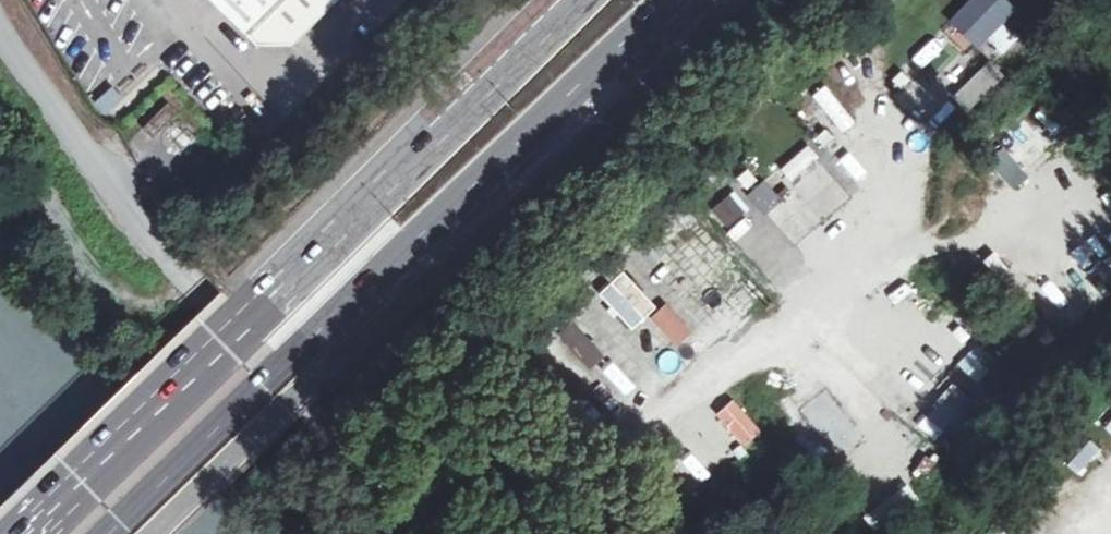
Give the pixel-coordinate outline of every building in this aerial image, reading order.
[(255,44),(294,44),(337,0),(213,0),(255,44)] [(1002,56),(1020,35),(982,2),(955,32),(974,49),(983,39),(1002,56)] [(918,74),(937,54),(927,44),(908,64),(918,74)] [(152,139),(179,113),(168,102),(141,128),(152,139)] [(995,158),(1020,184),(1044,161),(1019,135),(995,158)] [(817,208),(838,192),(810,156),(789,172),(817,208)] [(747,194),(764,214),(782,199),(764,179),(747,194)] [(735,190),(711,206),(726,228),(749,212),(735,190)] [(634,267),(618,282),(645,311),(661,296),(634,267)] [(923,413),(952,437),(984,399),(956,375),(923,413)] [(817,412),(839,399),(832,387),(810,401),(817,412)] [(737,396),(716,410),(740,446),(761,432),(737,396)] [(1110,445),(1110,444),(1100,433),(1075,459),(1086,470),(1110,445)]
